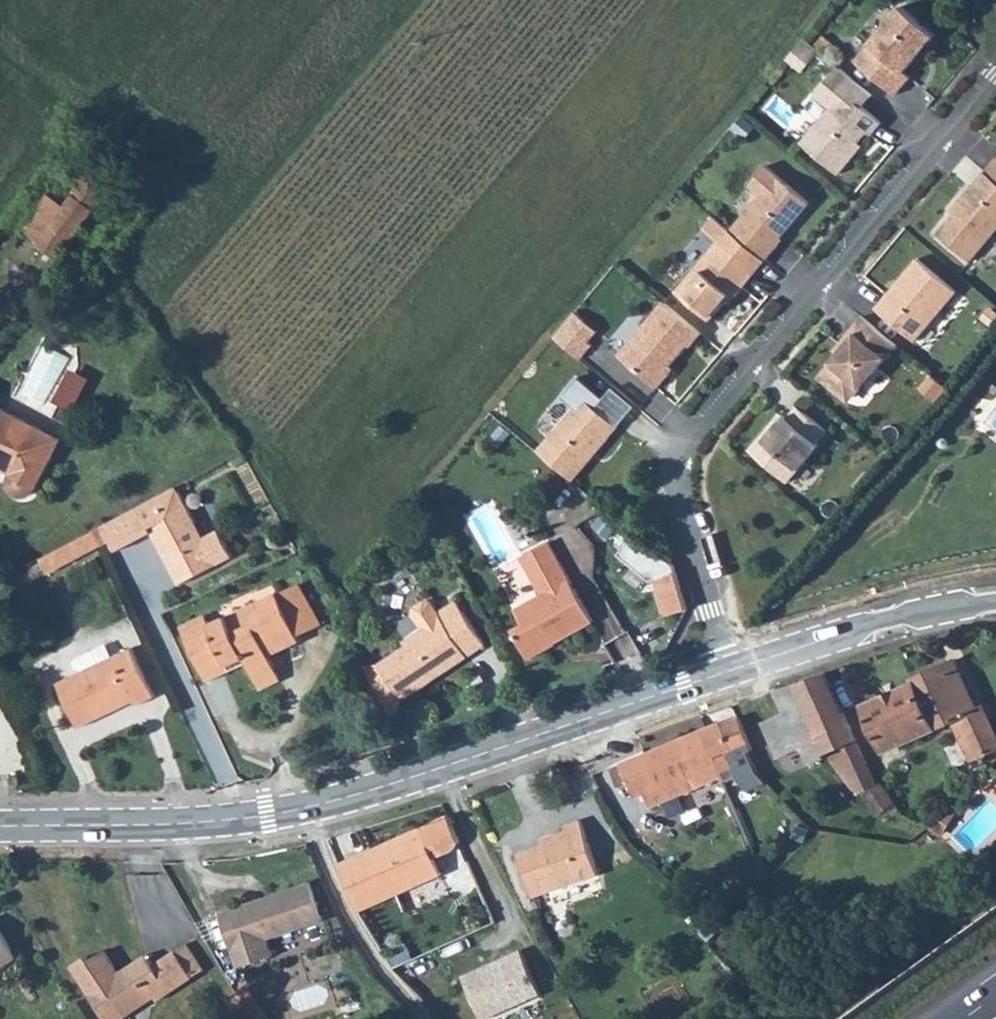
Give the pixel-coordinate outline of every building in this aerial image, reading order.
[(937,33),(902,4),(856,60),(896,93),(911,75),(906,70),(937,33)] [(805,68),(822,47),(807,35),(789,56),(805,68)] [(873,93),(839,65),(816,92),(831,106),(802,140),(840,172),(857,151),(853,148),(869,130),(873,133),(883,120),(864,104),(873,93)] [(986,169),(995,177),(995,157),(986,169)] [(810,201),(765,165),(749,184),(761,194),(731,230),(766,259),(779,244),(776,242),(810,201)] [(986,169),(959,201),(962,204),(939,231),(971,259),(995,230),(995,177),(986,169)] [(77,186),(84,176),(76,170),(69,180),(77,186)] [(77,186),(63,204),(48,193),(21,230),(56,260),(107,192),(85,175),(84,176),(77,186)] [(766,259),(731,230),(713,215),(704,226),(719,240),(676,291),(710,320),(733,293),(736,296),(766,259)] [(957,290),(918,257),(876,306),(915,340),(957,290)] [(703,334),(665,302),(620,357),(659,390),(671,376),(667,373),(690,346),(692,348),(703,334)] [(574,312),(554,337),(581,360),(593,345),(575,331),(584,320),(574,312)] [(896,343),(862,315),(839,342),(843,346),(818,375),(840,394),(855,394),(896,343)] [(935,375),(925,387),(940,399),(950,388),(935,375)] [(618,428),(582,398),(537,452),(573,482),(618,428)] [(826,429),(796,404),(786,416),(780,411),(768,425),(771,428),(752,451),(786,481),(818,443),(816,441),(826,429)] [(2,468),(4,465),(12,469),(7,482),(8,487),(15,495),(24,495),(32,491),(59,439),(0,408),(0,467),(2,468)] [(168,488),(149,499),(152,504),(171,493),(168,488)] [(149,499),(104,524),(111,537),(118,549),(151,530),(165,554),(175,549),(177,553),(174,555),(187,579),(226,557),(211,531),(197,539),(190,537),(184,526),(188,524),(171,493),(152,504),(149,499)] [(104,524),(94,530),(100,543),(111,537),(104,524)] [(197,539),(188,524),(184,526),(190,537),(197,539)] [(72,542),(79,555),(98,545),(91,531),(72,542)] [(647,582),(652,580),(675,572),(673,565),(635,534),(618,555),(647,582)] [(39,560),(46,573),(79,555),(72,542),(39,560)] [(512,630),(528,660),(549,648),(547,645),(552,643),(557,643),(594,622),(548,542),(521,557),(541,593),(514,608),(522,624),(512,630)] [(175,549),(165,554),(180,582),(187,579),(174,555),(177,553),(175,549)] [(652,580),(664,617),(687,609),(675,572),(652,580)] [(277,591),(298,636),(320,625),(298,582),(277,591)] [(254,679),(276,669),(267,650),(272,648),(274,653),(300,641),(298,636),(277,591),(209,623),(204,615),(180,626),(206,681),(246,663),(254,679)] [(431,680),(429,677),(465,652),(467,656),(485,644),(455,600),(438,611),(431,601),(424,600),(414,607),(412,614),(402,621),(401,628),(408,638),(404,641),(406,645),(379,664),(403,699),(431,680)] [(627,631),(609,641),(618,656),(635,647),(627,631)] [(79,654),(84,666),(114,653),(109,641),(79,654)] [(74,720),(130,695),(133,700),(135,704),(155,695),(131,646),(56,681),(74,720)] [(431,680),(467,656),(465,652),(429,677),(431,680)] [(943,666),(945,671),(954,667),(952,662),(943,666)] [(403,699),(379,664),(362,666),(390,717),(398,710),(403,699)] [(910,680),(912,682),(862,705),(882,751),(951,720),(969,760),(995,747),(995,742),(980,708),(974,710),(954,667),(945,671),(943,666),(910,680)] [(254,679),(258,687),(280,677),(276,669),(254,679)] [(774,690),(791,730),(812,721),(829,755),(829,757),(833,765),(852,789),(869,799),(867,802),(876,815),(880,814),(894,804),(879,782),(875,784),(825,673),(774,690)] [(750,699),(768,740),(791,730),(774,690),(750,699)] [(74,720),(77,726),(133,700),(130,695),(74,720)] [(643,795),(649,807),(719,776),(721,781),(735,775),(737,780),(756,771),(747,751),(751,749),(737,718),(722,725),(720,722),(682,738),(695,769),(642,792),(643,795)] [(768,740),(776,757),(801,747),(808,764),(829,755),(812,721),(791,730),(768,740)] [(611,768),(620,787),(629,784),(636,798),(643,795),(642,792),(695,769),(682,738),(611,768)] [(880,814),(885,821),(899,812),(894,804),(880,814)] [(928,826),(939,833),(952,814),(941,807),(928,826)] [(340,861),(360,908),(442,873),(433,853),(460,842),(448,814),(340,861)] [(542,844),(518,852),(533,896),(597,874),(579,820),(563,826),(565,830),(548,836),(551,841),(542,844)] [(540,839),(542,844),(551,841),(548,836),(540,839)] [(308,876),(220,912),(241,966),(276,952),(270,936),(323,914),(308,876)] [(17,956),(0,930),(0,967),(17,956)] [(154,964),(172,991),(194,976),(204,969),(187,945),(154,964)] [(104,1013),(117,1005),(124,1017),(155,996),(158,1000),(172,991),(154,964),(142,972),(138,967),(123,977),(120,971),(105,949),(90,959),(87,955),(72,964),(104,1013)] [(465,975),(484,1018),(487,1018),(543,995),(524,950),(465,975)] [(120,971),(123,977),(138,967),(142,972),(154,964),(147,953),(120,971)] [(108,1018),(120,1018),(124,1017),(117,1005),(104,1013),(108,1018)]
